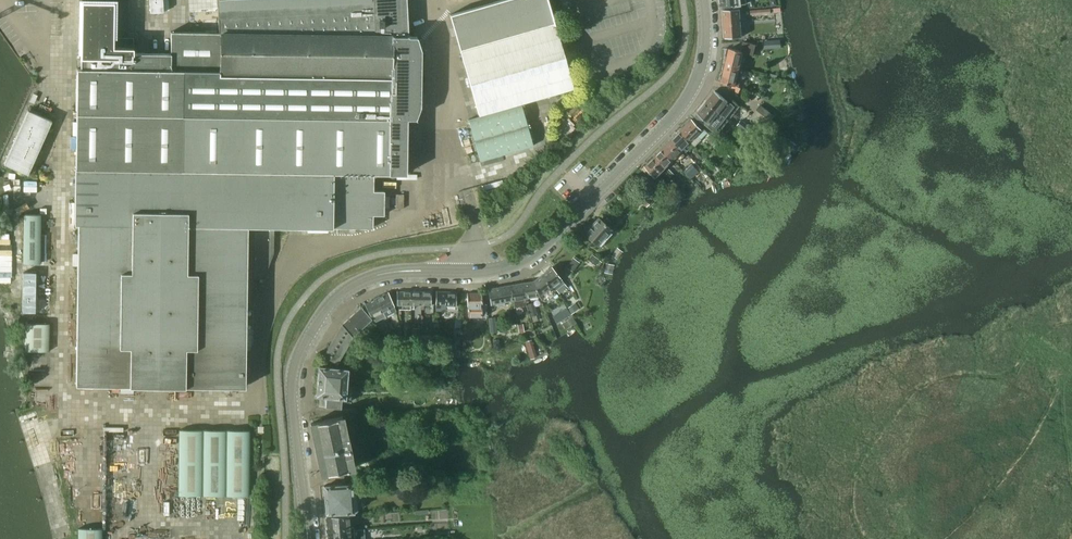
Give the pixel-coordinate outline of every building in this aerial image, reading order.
[(389,173),(391,29),(375,28),(374,0),(217,0),(218,33),(171,32),(171,53),(171,54),(171,70),(81,69),(77,69),(75,223),(78,223),(76,384),(245,387),(245,350),(249,350),(252,341),(253,225),(332,227),(331,233),(353,233),(353,228),(372,228),(372,214),(383,215),(384,191),(373,191),(373,173),(389,173)] [(171,54),(133,53),(133,38),(114,38),(114,0),(95,0),(81,0),(81,69),(171,70),(171,54)] [(198,15),(216,13),(215,0),(197,0),(198,15)] [(375,28),(391,29),(389,173),(406,174),(407,119),(416,119),(421,106),(421,50),(417,38),(408,37),(406,0),(374,0),(375,28)] [(489,112),(496,108),(499,110),(499,109),(573,88),(547,0),(501,0),(450,15),(478,114),(489,112)] [(723,10),(725,38),(741,37),(739,9),(723,10)] [(729,49),(725,66),(739,69),(743,52),(753,55),(756,45),(748,43),(743,42),(743,43),(740,51),(729,49)] [(739,69),(725,66),(721,82),(732,85),(730,89),(738,93),(740,88),(735,85),(739,69)] [(715,91),(706,102),(726,118),(735,106),(715,91)] [(697,113),(695,116),(716,131),(726,118),(706,102),(697,113)] [(496,108),(486,112),(465,118),(477,160),(530,145),(518,103),(496,110),(496,108)] [(760,105),(752,115),(767,126),(775,116),(760,105)] [(4,164),(28,175),(52,121),(28,110),(4,164)] [(691,119),(680,130),(691,142),(691,141),(695,145),(701,139),(713,151),(719,144),(703,129),(702,130),(691,119)] [(750,126),(741,120),(737,126),(746,133),(750,126)] [(781,128),(774,122),(769,128),(777,134),(781,128)] [(680,130),(672,138),(678,144),(677,145),(682,150),(691,142),(680,130)] [(672,138),(662,148),(673,159),(682,150),(677,145),(678,144),(672,138)] [(662,148),(654,156),(665,168),(665,167),(666,166),(666,167),(673,159),(662,148)] [(694,153),(701,160),(705,156),(698,149),(694,153)] [(665,168),(654,156),(645,165),(642,168),(649,175),(652,172),(656,176),(665,168)] [(688,168),(685,172),(691,179),(695,175),(688,168)] [(671,178),(674,174),(669,169),(666,173),(671,178)] [(639,182),(639,183),(644,188),(651,181),(646,176),(645,176),(639,182)] [(647,192),(654,201),(655,202),(655,201),(661,196),(653,187),(647,192)] [(647,207),(647,206),(654,201),(647,192),(646,191),(639,197),(639,198),(647,207)] [(40,264),(40,214),(23,214),(23,263),(40,264)] [(587,231),(584,234),(588,238),(596,245),(598,247),(605,239),(603,238),(611,229),(603,223),(598,218),(598,219),(593,225),(590,227),(589,226),(586,230),(587,231)] [(253,225),(254,279),(264,279),(273,253),(274,226),(253,225)] [(566,267),(572,272),(579,262),(573,258),(566,267)] [(551,267),(542,275),(551,286),(554,290),(556,289),(556,290),(557,291),(559,294),(563,291),(567,287),(564,284),(564,283),(560,279),(557,275),(551,267)] [(49,300),(49,273),(23,273),(22,312),(35,312),(36,299),(49,300)] [(533,281),(539,295),(540,295),(543,298),(545,297),(542,293),(551,286),(542,275),(533,281)] [(533,281),(522,283),(524,298),(525,303),(528,302),(527,297),(539,295),(533,281)] [(522,283),(511,285),(513,300),(514,305),(515,308),(526,306),(525,303),(524,298),(522,283)] [(500,287),(488,289),(490,299),(491,306),(491,309),(494,308),(493,303),(502,302),(513,300),(511,285),(500,287)] [(402,304),(411,304),(411,291),(397,291),(397,304),(399,304),(399,309),(402,309),(402,304)] [(414,304),(421,304),(421,291),(411,291),(411,304),(411,309),(414,309),(414,304)] [(421,291),(421,304),(421,309),(424,309),(424,304),(431,304),(431,292),(421,291)] [(435,310),(445,310),(445,305),(456,305),(456,293),(436,292),(435,304),(436,304),(435,310)] [(387,293),(376,298),(383,311),(386,317),(395,313),(393,306),(387,293)] [(467,306),(481,306),(481,293),(467,293),(467,306)] [(383,311),(376,298),(365,304),(372,317),(374,321),(377,319),(375,315),(383,311)] [(526,304),(530,317),(536,315),(537,315),(533,302),(526,304)] [(567,308),(571,314),(576,311),(572,305),(567,308)] [(361,308),(341,325),(352,336),(371,319),(361,308)] [(566,308),(559,313),(563,319),(570,314),(567,308),(566,308)] [(25,324),(24,351),(25,351),(49,352),(50,324),(25,323),(25,324)] [(352,336),(341,325),(324,355),(337,363),(351,336),(352,337),(352,336)] [(381,330),(385,336),(390,333),(386,327),(381,330)] [(396,327),(391,329),(394,335),(395,335),(399,333),(397,330),(396,327)] [(412,328),(412,341),(419,341),(419,337),(420,337),(420,336),(420,328),(412,328)] [(420,345),(420,347),(430,347),(430,336),(420,336),(420,337),(420,345)] [(532,342),(525,345),(528,352),(534,350),(532,342)] [(318,366),(317,384),(346,386),(347,368),(318,366)] [(317,384),(316,396),(321,396),(321,406),(340,407),(341,398),(345,398),(351,398),(352,386),(346,386),(338,385),(317,384)] [(310,424),(321,475),(353,468),(342,417),(310,424)] [(250,431),(179,430),(179,495),(249,496),(250,431)] [(348,484),(323,486),(325,514),(353,512),(356,512),(357,510),(357,501),(355,500),(354,493),(352,493),(351,484),(348,484)] [(326,517),(326,527),(327,527),(330,526),(330,529),(330,530),(331,530),(331,531),(333,531),(333,528),(350,527),(349,516),(326,517)] [(327,538),(351,538),(350,527),(333,528),(333,531),(331,531),(331,530),(330,530),(330,529),(330,526),(327,527),(326,527),(327,538)] [(78,538),(102,538),(102,528),(78,528),(78,538)]
